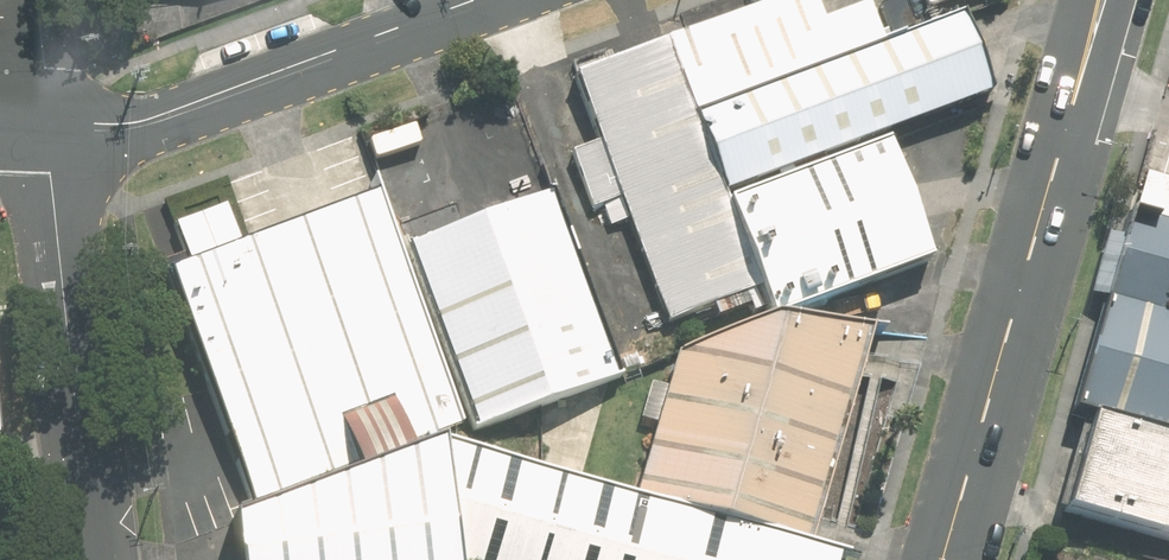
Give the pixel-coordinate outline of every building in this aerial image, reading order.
[(814,0),(784,0),(667,41),(693,114),(837,63),(814,0)] [(961,18),(697,118),(727,198),(991,99),(961,18)] [(662,42),(576,75),(669,322),(756,290),(662,42)] [(883,146),(728,204),(772,319),(926,261),(883,146)] [(462,423),(373,193),(166,273),(255,502),(462,423)] [(474,429),(622,376),(555,194),(408,247),(474,429)] [(1168,313),(1168,226),(1132,216),(1108,295),(1168,313)] [(1090,417),(1168,440),(1168,313),(1108,295),(1074,412),(1090,417)] [(805,547),(866,332),(768,323),(673,359),(633,500),(805,547)] [(1090,417),(1063,510),(1168,541),(1168,440),(1090,417)] [(223,523),(227,559),(453,559),(436,446),(223,523)] [(436,446),(453,559),(834,559),(835,555),(805,547),(633,500),(436,446)]
